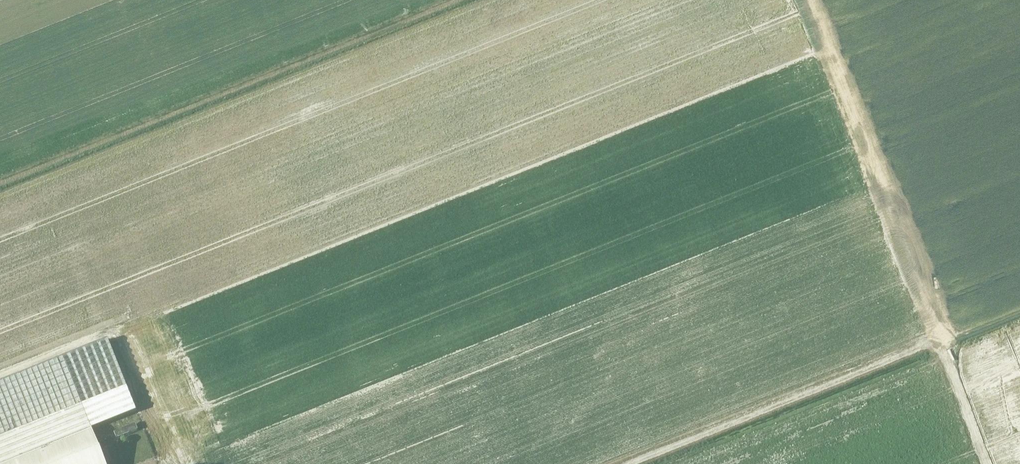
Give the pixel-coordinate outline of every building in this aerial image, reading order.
[(108,339),(0,382),(0,463),(105,463),(92,432),(138,414),(108,339)] [(135,417),(112,425),(115,433),(138,425),(135,417)] [(103,436),(98,438),(106,459),(112,457),(103,436)]
